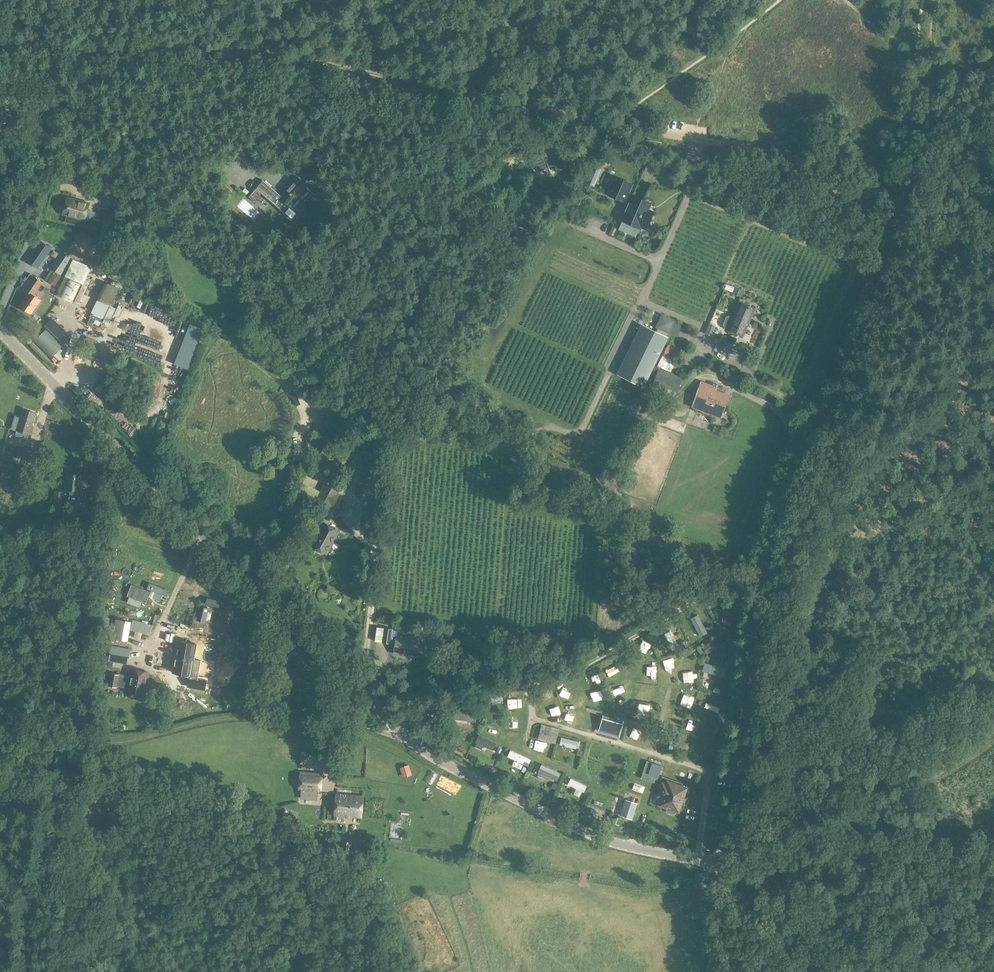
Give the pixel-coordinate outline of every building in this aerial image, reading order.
[(56,104),(50,104),(50,102),(42,101),(41,111),(62,113),(62,107),(56,106),(56,104)] [(36,130),(35,137),(57,140),(58,133),(36,130)] [(511,152),(499,156),(500,161),(523,154),(522,148),(521,148),(511,152)] [(105,171),(98,197),(121,203),(128,177),(105,171)] [(623,182),(607,175),(601,191),(616,198),(619,199),(622,193),(619,192),(623,182)] [(597,181),(589,177),(587,184),(594,187),(597,181)] [(298,178),(281,198),(293,209),(311,189),(298,178)] [(625,194),(622,193),(619,199),(622,200),(615,217),(632,225),(632,224),(637,226),(644,210),(632,205),(635,199),(625,194)] [(68,198),(64,215),(85,221),(90,204),(68,198)] [(110,242),(103,240),(95,269),(102,270),(110,242)] [(41,245),(30,261),(41,268),(48,258),(46,256),(49,252),(41,245)] [(53,266),(62,272),(71,259),(62,253),(53,266)] [(54,272),(48,281),(56,286),(62,277),(54,272)] [(29,292),(20,305),(31,313),(40,299),(34,295),(43,282),(30,274),(27,279),(30,281),(25,289),(29,292)] [(67,276),(58,296),(73,302),(74,300),(81,284),(82,283),(67,276)] [(83,284),(76,301),(80,303),(89,284),(84,282),(83,284)] [(734,287),(731,294),(739,297),(741,290),(734,287)] [(120,299),(132,307),(135,301),(124,294),(120,299)] [(65,316),(71,306),(62,300),(56,310),(65,316)] [(735,315),(748,321),(754,308),(738,302),(733,314),(735,315)] [(116,308),(111,305),(103,322),(109,324),(116,308)] [(94,323),(99,325),(103,318),(92,313),(87,324),(92,326),(94,323)] [(675,320),(662,314),(655,327),(669,333),(675,321),(675,320)] [(735,315),(733,314),(732,316),(728,314),(725,315),(722,323),(723,326),(727,328),(727,329),(742,336),(748,321),(735,315)] [(644,386),(668,337),(641,323),(617,374),(644,386)] [(704,333),(710,336),(714,325),(709,323),(704,333)] [(63,345),(46,329),(32,343),(50,359),(63,345)] [(765,342),(763,346),(773,351),(775,346),(765,342)] [(663,355),(675,361),(680,350),(668,344),(662,355),(663,355)] [(675,374),(657,367),(652,383),(676,392),(682,377),(675,374)] [(707,385),(699,407),(721,415),(728,396),(715,391),(716,389),(707,385)] [(24,409),(18,430),(29,434),(35,413),(24,409)] [(714,422),(717,415),(707,411),(704,418),(714,422)] [(321,436),(320,437),(313,438),(316,448),(324,446),(322,440),(321,436)] [(344,465),(352,451),(344,445),(335,460),(344,465)] [(21,458),(24,448),(18,446),(15,456),(21,458)] [(24,448),(21,458),(13,487),(26,491),(31,472),(37,452),(24,448)] [(37,452),(31,472),(36,473),(42,453),(37,452)] [(327,465),(321,462),(318,471),(324,474),(327,465)] [(338,482),(342,475),(336,472),(333,479),(338,482)] [(67,474),(67,489),(81,490),(81,474),(67,474)] [(335,493),(337,489),(324,482),(313,501),(326,509),(328,505),(330,506),(337,494),(335,493)] [(323,522),(311,545),(327,554),(339,531),(323,522)] [(151,590),(155,591),(162,594),(166,595),(168,590),(149,582),(147,588),(151,590)] [(151,591),(132,584),(127,596),(129,597),(142,601),(146,603),(149,596),(151,591)] [(160,600),(162,594),(155,591),(152,597),(160,600)] [(732,600),(723,599),(721,621),(730,622),(732,600)] [(206,623),(206,621),(208,612),(209,608),(204,607),(201,622),(206,623)] [(127,616),(126,625),(135,626),(135,631),(156,634),(158,620),(127,616)] [(392,635),(393,629),(391,629),(391,628),(377,626),(375,641),(392,644),(390,653),(417,657),(419,639),(392,635)] [(669,631),(663,633),(671,651),(677,649),(669,631)] [(198,632),(196,640),(215,644),(216,635),(198,632)] [(170,663),(174,637),(162,635),(158,660),(170,663)] [(708,654),(724,642),(719,635),(703,647),(708,654)] [(640,642),(645,652),(655,646),(650,636),(640,642)] [(177,641),(175,649),(177,650),(176,656),(193,659),(196,643),(179,640),(179,642),(177,641)] [(266,640),(265,650),(280,651),(281,641),(266,640)] [(109,646),(102,645),(101,645),(99,653),(107,654),(109,646)] [(112,645),(109,661),(128,664),(131,649),(112,645)] [(298,655),(291,659),(294,664),(292,666),(296,672),(298,671),(302,677),(309,673),(298,655)] [(173,663),(172,671),(174,671),(173,672),(186,674),(191,675),(190,678),(189,678),(189,679),(188,686),(205,689),(206,681),(198,679),(201,660),(193,659),(176,656),(175,663),(173,663)] [(604,661),(607,670),(616,668),(614,658),(604,661)] [(655,671),(654,663),(643,664),(643,671),(655,671)] [(703,671),(721,678),(724,671),(706,664),(703,671)] [(689,671),(671,669),(670,675),(688,677),(689,671)] [(112,673),(109,685),(117,686),(117,685),(126,687),(125,694),(144,698),(145,693),(149,673),(132,670),(130,678),(119,676),(119,675),(112,673)] [(592,678),(595,686),(605,683),(602,675),(592,678)] [(482,693),(482,702),(503,700),(502,692),(482,693)] [(629,701),(628,694),(617,696),(619,703),(629,701)] [(642,703),(642,713),(652,713),(652,703),(642,703)] [(703,708),(717,713),(718,708),(705,703),(703,708)] [(436,716),(437,705),(421,704),(420,704),(419,711),(427,711),(427,716),(436,716)] [(562,704),(552,704),(552,713),(562,713),(562,704)] [(454,720),(474,722),(475,715),(469,714),(470,709),(455,707),(454,720)] [(701,724),(703,718),(690,714),(689,721),(701,724)] [(603,716),(599,730),(618,735),(622,721),(603,716)] [(536,739),(554,744),(558,729),(540,724),(536,739)] [(479,734),(475,741),(492,751),(496,744),(479,734)] [(577,742),(560,737),(558,745),(575,749),(577,742)] [(715,750),(725,753),(727,746),(717,743),(715,750)] [(529,763),(532,757),(510,747),(507,754),(529,763)] [(301,762),(312,763),(312,752),(302,752),(301,762)] [(544,761),(537,770),(550,782),(558,773),(544,761)] [(653,763),(650,773),(658,776),(661,766),(653,763)] [(299,791),(301,791),(301,800),(318,801),(318,792),(321,792),(322,773),(300,772),(299,791)] [(637,783),(646,786),(649,778),(640,775),(637,783)] [(588,790),(591,783),(569,776),(566,784),(588,790)] [(663,784),(659,795),(663,797),(660,805),(667,807),(667,809),(668,811),(670,812),(672,813),(674,813),(675,812),(677,810),(679,811),(687,787),(668,781),(666,785),(663,784)] [(337,794),(335,815),(361,817),(363,796),(337,794)] [(625,799),(621,815),(632,819),(637,803),(625,799)] [(688,815),(685,820),(692,825),(696,819),(688,815)] [(351,842),(344,841),(341,853),(349,854),(351,842)] [(364,852),(357,851),(356,861),(363,862),(364,852)]
